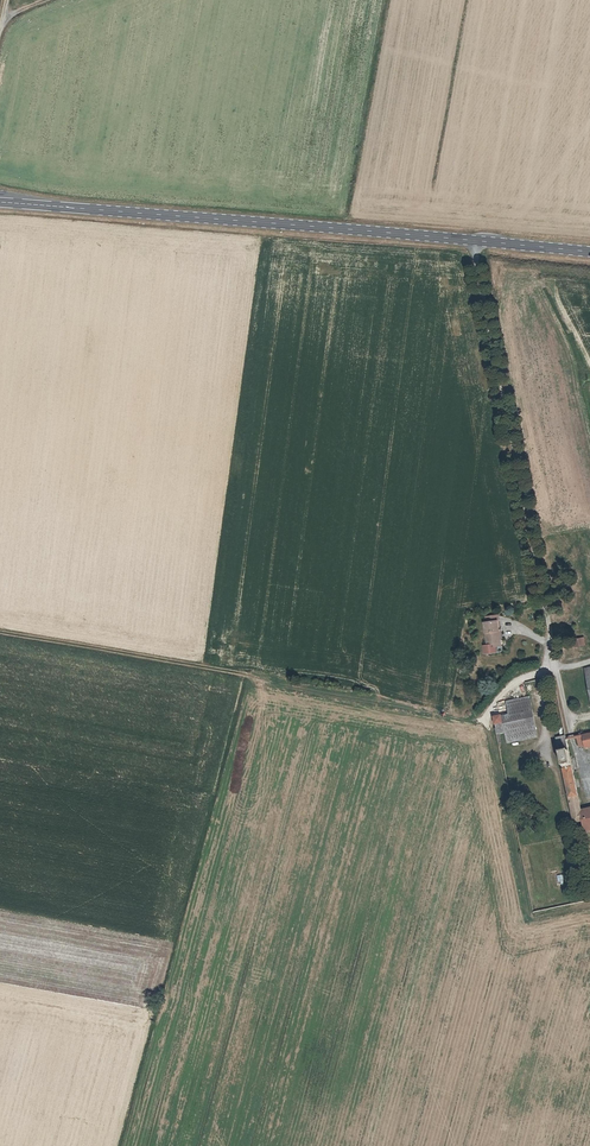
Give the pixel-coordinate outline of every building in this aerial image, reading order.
[(485,623),(488,645),(495,644),(496,647),(502,646),(500,636),(502,635),(501,629),(499,630),(498,621),(487,623),(485,623)] [(524,712),(531,711),(528,698),(506,702),(509,715),(493,719),(497,734),(505,733),(507,743),(537,737),(535,726),(528,728),(524,712)] [(535,726),(531,711),(524,712),(528,728),(535,726)] [(589,748),(589,734),(577,736),(579,747),(586,745),(586,748),(589,748)] [(565,736),(556,737),(562,767),(571,765),(565,736)] [(572,823),(581,821),(580,811),(571,767),(562,768),(572,823)] [(580,811),(581,821),(584,832),(589,831),(589,809),(580,811)]
